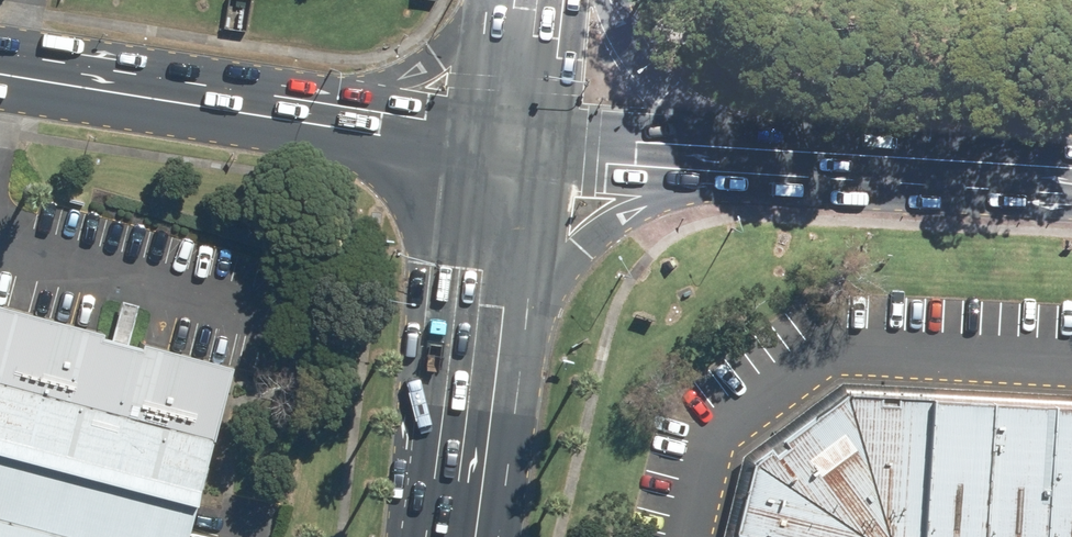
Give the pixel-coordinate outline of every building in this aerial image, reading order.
[(222,368),(0,310),(0,536),(177,536),(222,368)] [(932,391),(843,384),(753,451),(869,536),(922,536),(932,391)] [(994,395),(932,391),(922,536),(984,536),(994,395)] [(1056,400),(994,395),(984,536),(1048,536),(1056,400)] [(1048,536),(1071,536),(1071,401),(1056,400),(1048,536)] [(753,451),(732,536),(869,536),(753,451)]
